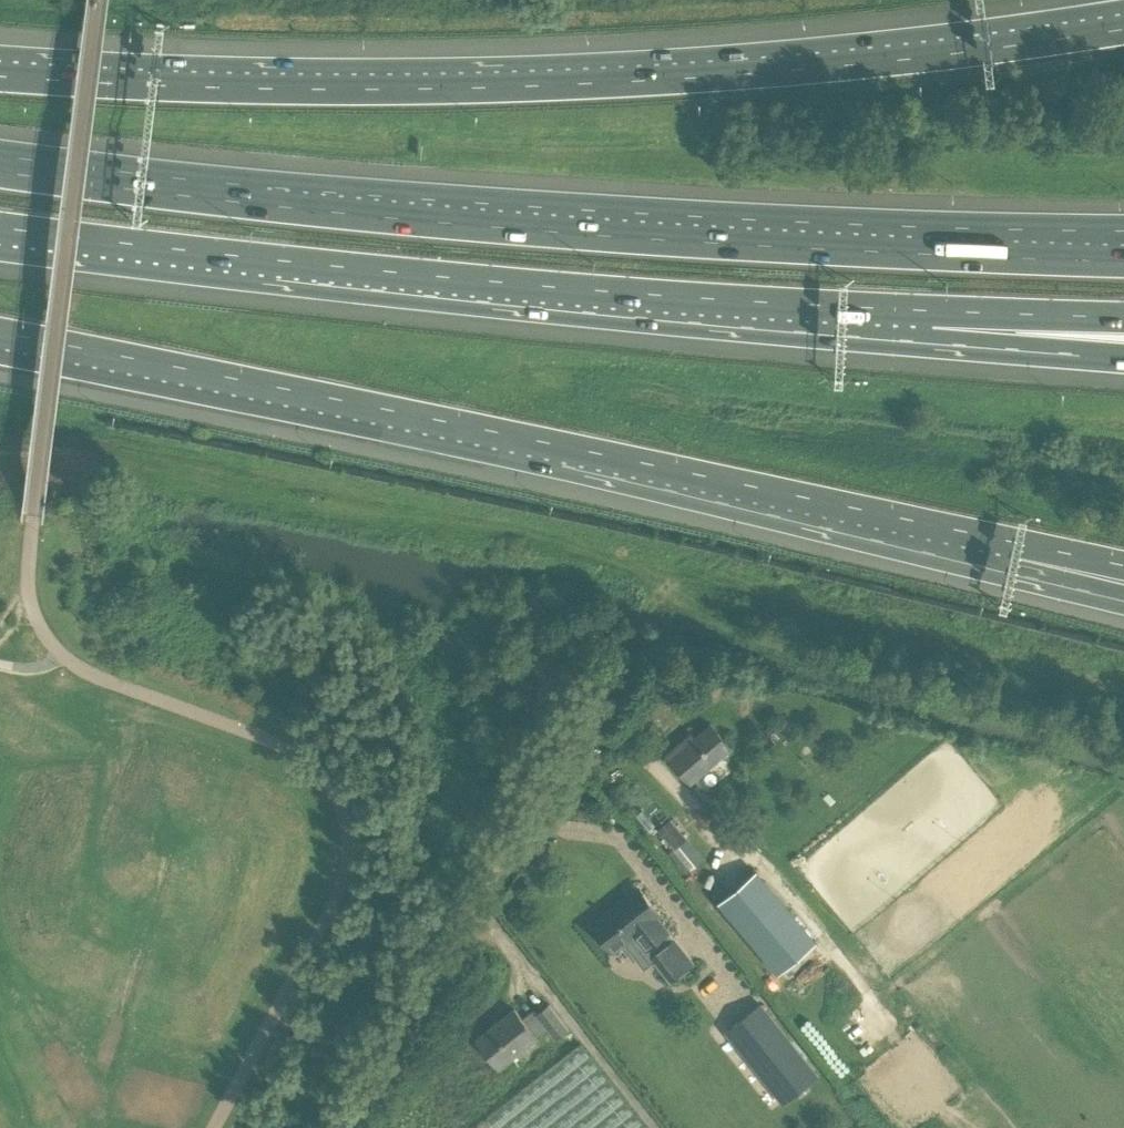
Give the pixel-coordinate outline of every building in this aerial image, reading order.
[(732,728),(722,736),(711,722),(685,744),(682,740),(667,753),(691,782),(727,751),(738,764),(753,751),(732,728)] [(675,848),(687,838),(671,819),(659,829),(675,848)] [(778,970),(813,940),(754,870),(719,900),(778,970)] [(656,916),(659,913),(638,887),(591,924),(612,950),(624,941),(644,965),(654,957),(671,978),(692,962),(674,939),(672,941),(665,932),(667,930),(656,916)] [(533,1009),(522,1018),(514,1008),(476,1037),(499,1065),(536,1036),(547,1027),(555,1037),(567,1027),(548,1003),(535,1012),(533,1009)] [(782,1101),(816,1074),(760,1004),(726,1031),(782,1101)] [(580,1043),(472,1127),(647,1127),(580,1043)]
